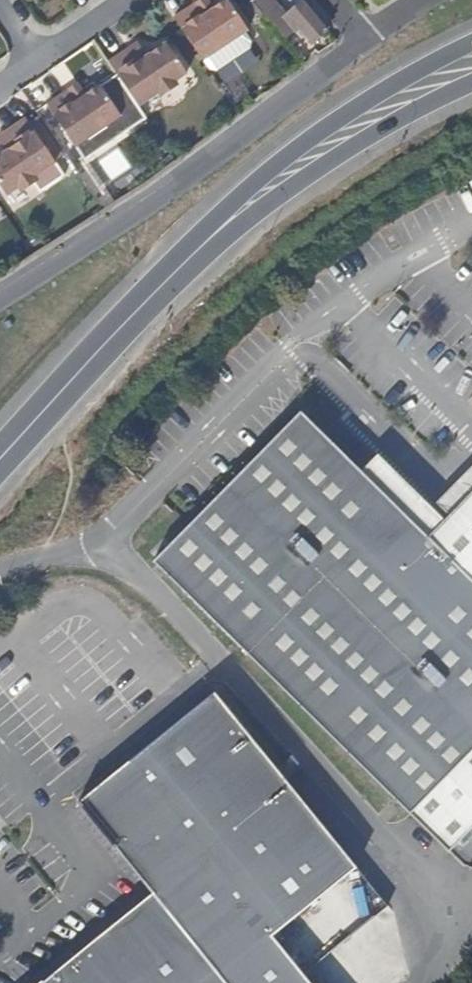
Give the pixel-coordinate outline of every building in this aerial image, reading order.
[(228,0),(224,0),(212,8),(209,3),(203,7),(198,0),(196,0),(173,16),(208,68),(216,69),(248,47),(249,39),(243,30),(247,28),(228,0)] [(282,43),(299,30),(310,44),(325,33),(301,3),(282,18),(271,3),(274,0),(246,0),(282,43)] [(144,48),(137,39),(129,45),(136,54),(144,48)] [(187,72),(166,42),(148,55),(144,48),(136,54),(129,45),(107,60),(138,106),(159,91),(164,93),(174,86),(174,81),(187,72)] [(82,90),(77,81),(69,87),(75,95),(82,90)] [(120,115),(99,84),(85,94),(82,90),(75,95),(69,87),(46,102),(76,145),(94,133),(119,116),(120,115)] [(64,157),(36,116),(28,121),(55,162),(64,157)] [(125,125),(119,116),(94,133),(100,142),(106,143),(112,140),(120,135),(124,130),(125,125)] [(25,117),(2,132),(9,142),(2,147),(5,151),(0,155),(0,185),(7,195),(19,187),(24,189),(35,182),(36,175),(55,162),(28,121),(25,117)] [(2,132),(0,134),(0,144),(2,147),(9,142),(2,132)] [(448,516),(442,522),(375,458),(361,475),(299,413),(152,561),(448,850),(471,825),(471,491),(448,516)] [(434,503),(448,516),(471,491),(471,464),(434,503)] [(272,935),(358,865),(214,690),(78,800),(139,874),(153,890),(49,975),(39,982),(313,982),(272,935)]
